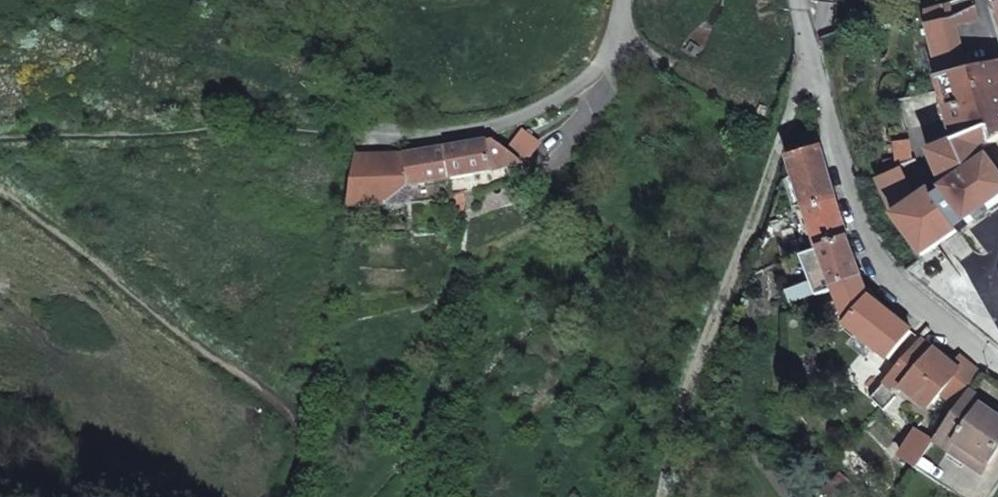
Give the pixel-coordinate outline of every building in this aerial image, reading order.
[(949,19),(953,27),(983,17),(978,8),(975,9),(949,19)] [(934,81),(965,72),(953,27),(949,19),(919,28),(934,81)] [(990,146),(997,141),(997,64),(987,66),(972,71),(934,81),(953,146),(985,133),(990,146)] [(794,148),(820,140),(816,99),(812,97),(794,148)] [(997,201),(997,176),(982,153),(979,150),(990,146),(985,133),(953,146),(931,157),(947,193),(936,201),(930,195),(918,204),(902,171),(877,182),(896,221),(926,259),(997,201)] [(415,155),(414,155),(414,187),(501,174),(504,174),(532,162),(504,137),(502,137),(415,155)] [(898,149),(905,168),(917,163),(910,144),(898,149)] [(849,237),(821,147),(791,158),(819,249),(849,237)] [(414,155),(366,152),(361,203),(395,201),(414,187),(414,155)] [(865,279),(849,237),(819,249),(835,291),(865,279)] [(872,299),(865,279),(835,291),(849,327),(890,359),(914,331),(872,299)] [(976,385),(985,372),(963,354),(954,364),(921,337),(920,338),(873,397),(890,408),(905,395),(923,407),(937,405),(943,395),(962,407),(970,395),(976,385)] [(983,390),(976,385),(970,395),(977,400),(983,390)] [(970,395),(962,407),(949,426),(945,433),(992,466),(997,458),(997,400),(983,390),(977,400),(970,395)] [(909,454),(924,464),(945,433),(949,426),(933,416),(909,454)]
